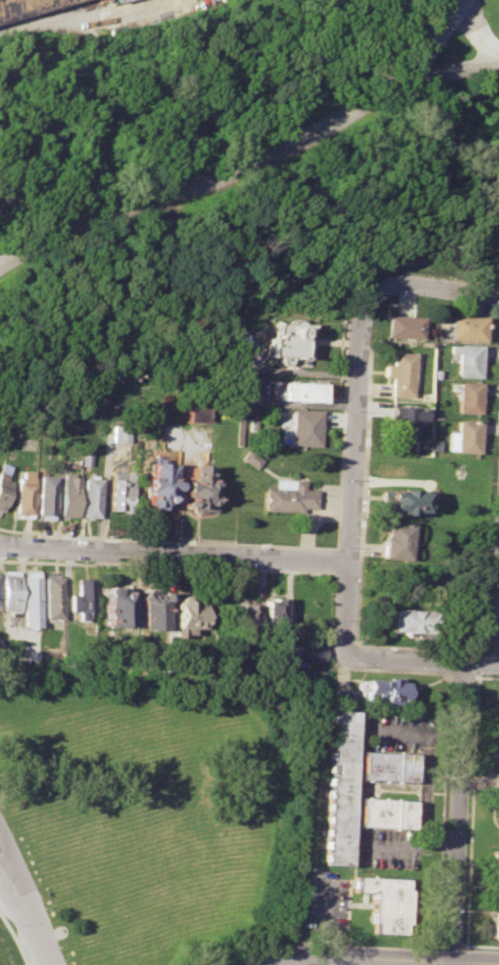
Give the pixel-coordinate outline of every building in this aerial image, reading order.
[(85,0),(0,23),(0,0),(85,0)] [(385,314),(419,316),(418,338),(384,336),(385,314)] [(449,315),(483,317),(482,340),(448,338),(449,315)] [(264,336),(271,337),(271,320),(285,321),(287,319),(291,318),(296,319),(298,322),(308,322),(307,355),(288,354),(287,359),(285,363),(281,363),(278,361),(276,358),(275,354),(263,353),(264,336)] [(449,344),(478,345),(477,378),(455,377),(456,352),(449,351),(449,344)] [(391,351),(411,352),(409,397),(388,396),(389,376),(385,376),(386,362),(390,363),(391,351)] [(477,382),(475,412),(455,411),(456,389),(448,389),(449,381),(477,382)] [(278,382),(319,384),(318,400),(277,398),(278,382)] [(390,404),(415,406),(413,439),(392,438),(393,416),(389,415),(390,404)] [(186,405),(202,406),(201,423),(185,422),(186,405)] [(290,409),(318,411),(317,445),(288,443),(290,409)] [(454,419),(475,420),(473,452),(443,450),(444,430),(453,431),(454,419)] [(109,425),(127,425),(127,442),(109,441),(109,425)] [(239,457),(245,449),(259,459),(253,467),(239,457)] [(79,451),(89,451),(89,465),(79,465),(79,451)] [(10,480),(0,509),(0,461),(10,465),(5,479),(10,480)] [(148,462),(171,462),(170,503),(167,505),(161,507),(153,507),(153,503),(144,503),(144,476),(147,476),(148,462)] [(181,465),(205,465),(205,477),(210,477),(210,498),(213,500),(214,504),(213,508),(209,510),(193,510),(191,506),(181,506),(181,465)] [(13,514),(13,475),(19,475),(19,470),(32,470),(31,514),(13,514)] [(110,471),(130,472),(129,509),(110,509),(110,471)] [(60,472),(71,472),(71,476),(77,476),(77,516),(59,515),(60,472)] [(37,474),(55,475),(54,515),(36,515),(37,474)] [(81,476),(100,476),(99,516),(80,516),(81,476)] [(264,486),(274,487),(275,478),(303,479),(302,488),(316,488),(315,507),(301,507),(301,512),(262,510),(264,486)] [(379,489),(429,491),(429,502),(421,501),(420,511),(413,510),(413,514),(395,513),(395,510),(379,509),(379,489)] [(385,522),(409,523),(407,558),(383,557),(385,522)] [(22,569),(39,570),(38,626),(20,625),(22,569)] [(17,611),(0,610),(0,570),(19,570),(17,611)] [(43,575),(62,576),(61,619),(42,618),(43,575)] [(67,594),(74,594),(75,577),(92,577),(91,612),(85,612),(84,620),(74,620),(74,611),(67,611),(67,594)] [(102,624),(102,594),(100,591),(101,587),(105,585),(109,585),(111,588),(131,589),(130,624),(102,624)] [(135,628),(136,597),(141,591),(144,593),(154,594),(157,591),(160,591),(163,593),(163,596),(161,599),(160,629),(135,628)] [(171,599),(174,596),(178,594),(181,595),(185,597),(186,600),(198,601),(197,627),(192,627),(192,633),(180,632),(180,636),(170,636),(171,599)] [(263,599),(272,599),(272,595),(284,596),(282,630),(262,629),(263,599)] [(237,602),(253,603),(252,630),(230,629),(231,609),(237,609),(237,602)] [(384,608),(432,611),(431,632),(388,630),(388,626),(383,626),(384,608)] [(284,636),(302,636),(302,653),(283,652),(284,636)] [(309,659),(325,660),(326,646),(309,645),(309,659)] [(7,662),(0,662),(0,648),(8,648),(7,662)] [(24,650),(34,650),(33,660),(24,659),(24,650)] [(365,678),(383,679),(383,676),(399,676),(399,681),(410,681),(409,700),(397,699),(397,703),(382,703),(382,699),(375,698),(375,692),(364,691),(365,678)] [(334,689),(348,689),(348,701),(334,701),(334,689)] [(330,709),(353,710),(345,864),(322,863),(330,709)] [(498,747),(498,769),(490,769),(491,751),(498,752),(498,747)] [(359,752),(412,754),(411,780),(358,777),(359,752)] [(356,798),(411,800),(410,827),(403,827),(355,824),(356,798)] [(490,849),(498,849),(498,937),(486,936),(490,849)] [(353,876),(402,879),(402,889),(406,889),(404,932),(371,931),(372,921),(368,921),(370,890),(352,889),(353,876)]
